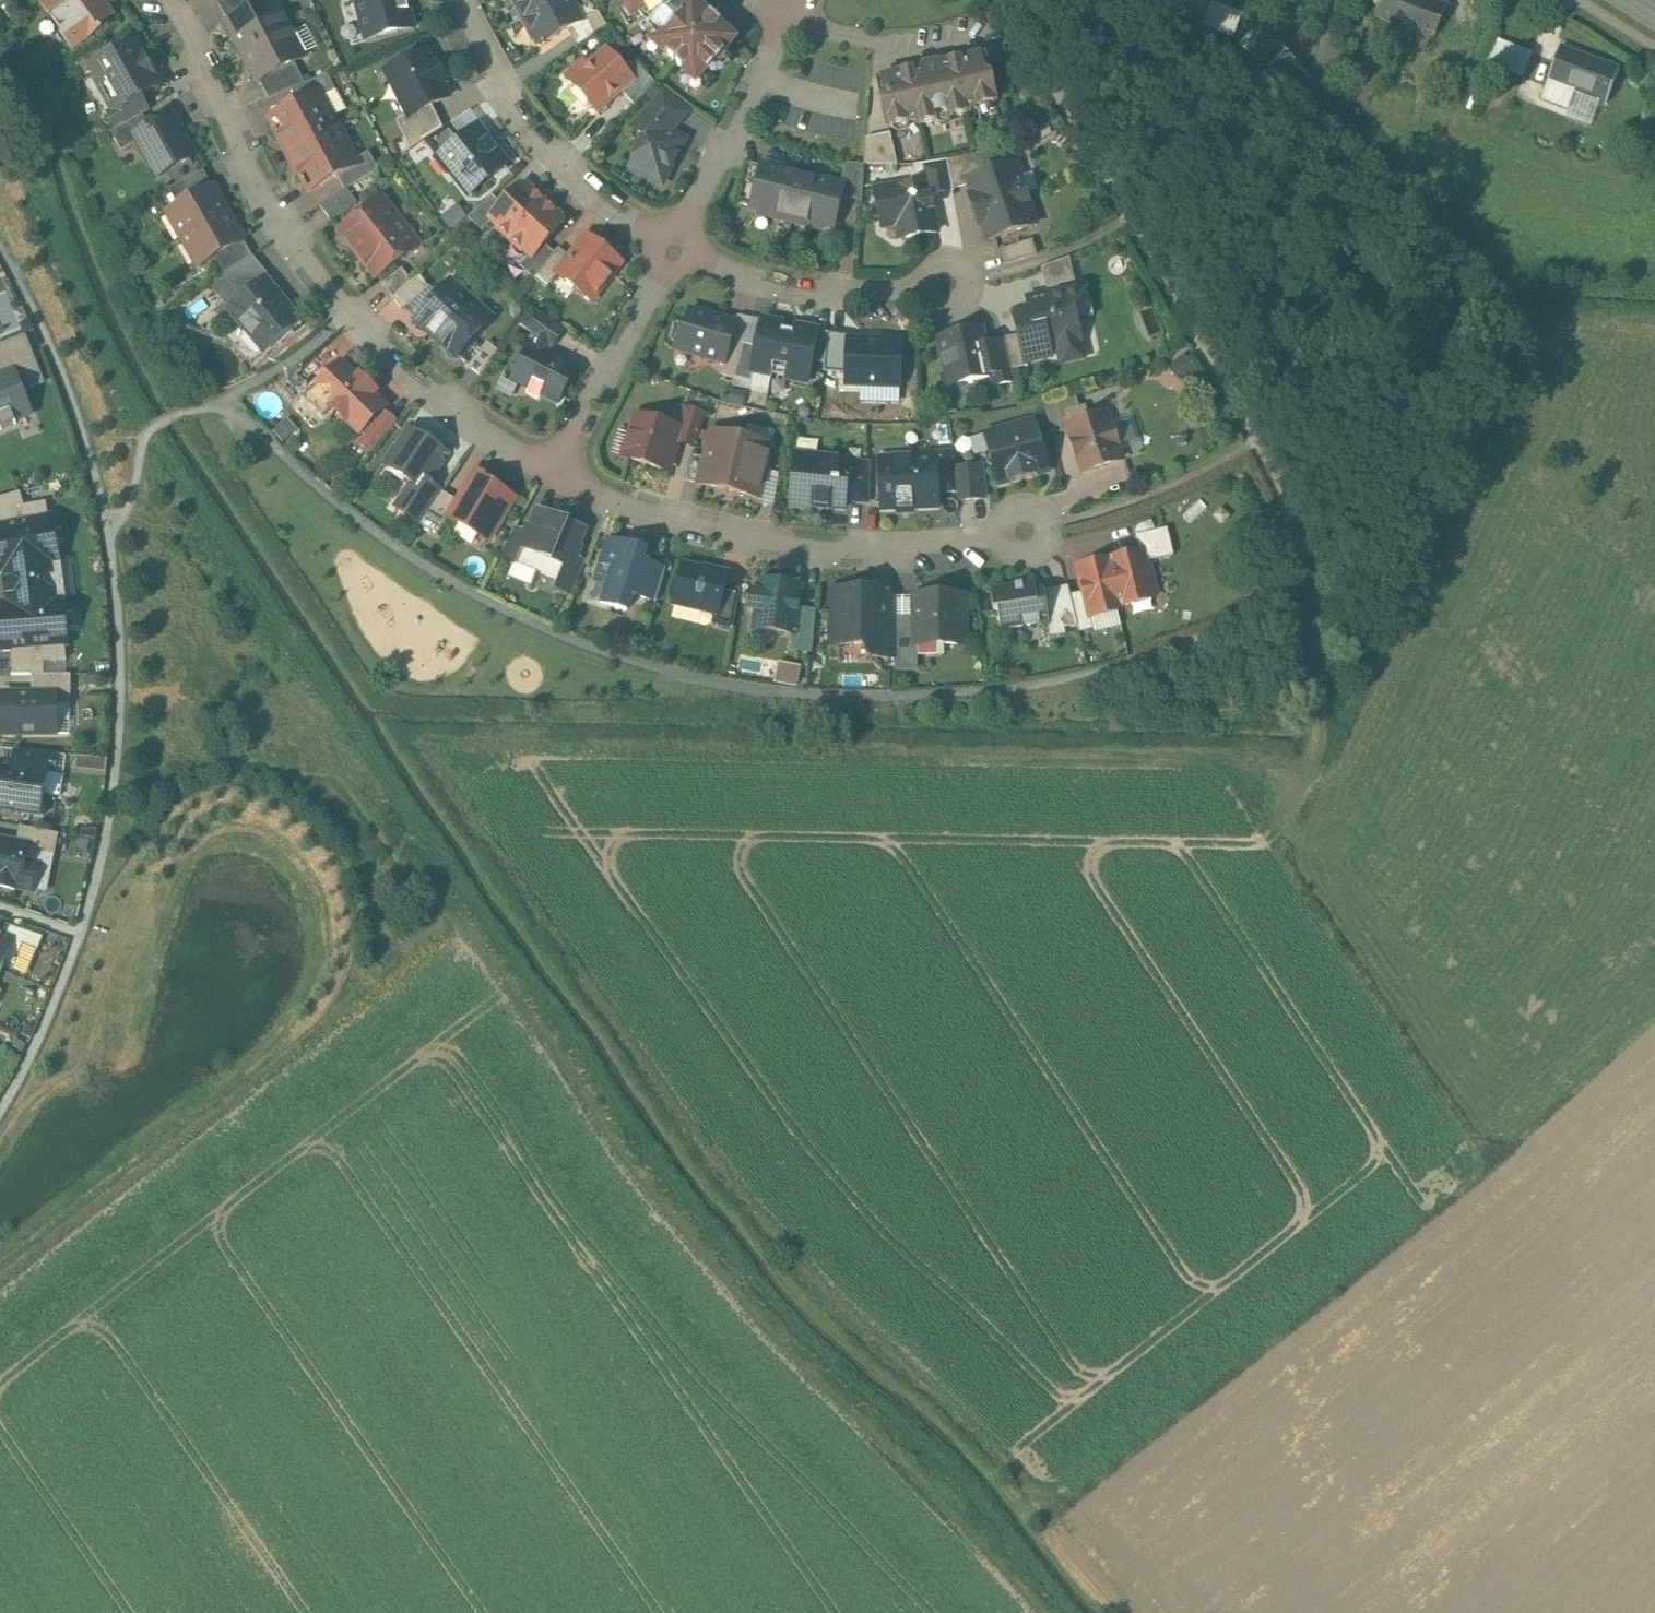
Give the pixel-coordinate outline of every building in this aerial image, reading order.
[(40,0),(38,1),(51,18),(63,10),(73,23),(75,22),(88,40),(101,30),(99,27),(114,16),(103,0),(40,0)] [(218,3),(228,21),(258,6),(259,0),(222,0),(218,3)] [(226,22),(232,34),(238,36),(241,42),(238,44),(242,52),(288,28),(273,0),(268,0),(258,6),(228,21),(226,22)] [(356,1),(366,40),(414,28),(407,0),(356,0),(356,1)] [(517,4),(514,6),(522,20),(561,0),(515,0),(517,4)] [(522,20),(529,34),(532,33),(538,44),(570,27),(582,21),(582,20),(571,0),(561,0),(522,20)] [(623,2),(624,2),(632,16),(637,13),(659,39),(655,44),(667,55),(683,70),(695,81),(706,70),(709,72),(725,54),(723,52),(734,40),(718,26),(721,23),(711,14),(708,16),(693,2),(684,12),(674,0),(622,0),(623,2)] [(1432,0),(1382,0),(1376,17),(1434,39),(1446,5),(1432,0)] [(1245,25),(1210,6),(1200,24),(1235,43),(1245,25)] [(598,12),(582,20),(582,21),(570,27),(582,44),(607,27),(598,12)] [(288,28),(242,52),(246,60),(249,58),(253,65),(251,70),(257,82),(259,81),(294,63),(304,58),(288,28)] [(1499,36),(1489,61),(1524,76),(1535,51),(1499,36)] [(111,57),(90,69),(93,74),(100,86),(103,84),(116,108),(117,109),(140,97),(163,84),(155,68),(151,70),(136,43),(111,57)] [(104,45),(74,62),(83,79),(93,74),(90,69),(111,57),(104,45)] [(1322,85),(1285,45),(1264,64),(1300,103),(1322,85)] [(1618,70),(1560,48),(1547,81),(1573,91),(1605,103),(1618,70)] [(594,62),(590,57),(566,77),(596,111),(621,90),(633,80),(623,69),(607,50),(594,62)] [(426,53),(387,72),(408,116),(409,117),(431,106),(448,98),(441,84),(444,82),(436,65),(433,67),(426,53)] [(980,56),(882,78),(886,96),(882,102),(888,127),(917,121),(918,125),(968,114),(967,109),(996,103),(990,78),(983,73),(980,56)] [(655,84),(633,61),(623,69),(633,80),(621,90),(635,106),(655,84)] [(294,63),(259,81),(269,99),(291,90),(305,83),(294,63)] [(305,83),(291,90),(298,103),(318,92),(321,98),(336,90),(327,74),(305,83)] [(1573,91),(1547,81),(1541,97),(1567,107),(1573,91)] [(298,103),(270,117),(290,154),(338,128),(321,98),(318,92),(298,103)] [(688,110),(665,92),(647,113),(669,132),(688,110)] [(140,97),(117,109),(116,108),(108,113),(117,129),(143,115),(148,112),(140,97)] [(431,106),(409,117),(408,116),(397,121),(410,149),(423,141),(443,129),(431,106)] [(669,132),(647,113),(633,128),(644,138),(642,143),(641,148),(642,154),(644,158),(637,171),(662,184),(682,144),(669,132)] [(117,129),(111,132),(121,151),(139,141),(135,135),(149,127),(143,115),(117,129)] [(149,127),(135,135),(139,141),(153,168),(158,165),(164,167),(167,171),(194,156),(179,130),(177,131),(169,116),(149,127)] [(443,129),(423,141),(438,161),(441,158),(440,157),(462,139),(451,123),(443,129)] [(462,139),(440,157),(441,158),(469,194),(507,164),(478,127),(462,139)] [(338,128),(290,154),(309,191),(337,176),(357,165),(354,159),(338,129),(338,128)] [(890,133),(866,138),(864,165),(897,165),(890,133)] [(369,151),(354,159),(357,165),(337,176),(345,190),(346,189),(378,169),(369,151)] [(973,155),(947,160),(953,190),(969,184),(967,179),(980,175),(973,155)] [(915,173),(910,178),(911,184),(875,191),(881,221),(898,218),(903,221),(906,238),(936,232),(929,194),(953,190),(947,160),(914,165),(915,173)] [(746,163),(736,203),(753,207),(762,167),(746,163)] [(864,166),(847,163),(841,186),(842,186),(840,196),(861,201),(864,166)] [(980,175),(967,179),(969,184),(975,201),(972,202),(974,211),(1025,194),(1015,163),(980,175)] [(802,177),(762,167),(753,207),(752,207),(772,212),(776,218),(791,222),(802,177)] [(203,170),(169,189),(178,207),(212,187),(203,170)] [(841,186),(802,177),(791,222),(806,226),(813,222),(832,227),(840,196),(842,186),(841,186)] [(514,196),(512,194),(503,203),(505,205),(504,207),(491,220),(492,221),(499,228),(508,241),(544,202),(528,186),(522,187),(514,196)] [(178,207),(168,213),(183,239),(226,215),(219,204),(221,202),(212,187),(178,207)] [(345,190),(319,206),(332,222),(356,202),(346,189),(345,190)] [(1025,194),(974,211),(977,220),(980,219),(988,240),(1031,226),(1026,211),(1029,206),(1025,194)] [(492,196),(468,218),(482,231),(492,221),(491,220),(504,207),(492,196)] [(381,197),(339,230),(356,252),(398,218),(381,197)] [(544,202),(508,241),(521,249),(529,256),(530,256),(543,243),(544,241),(546,243),(555,234),(553,232),(561,223),(561,217),(544,202)] [(226,215),(183,239),(199,265),(209,260),(243,240),(234,225),(232,226),(226,215)] [(398,218),(356,252),(376,277),(418,244),(398,218)] [(570,257),(557,273),(558,274),(591,300),(621,262),(620,261),(619,262),(587,238),(588,236),(587,235),(570,257)] [(1032,239),(998,250),(1003,265),(1037,254),(1032,239)] [(243,240),(209,260),(219,277),(227,272),(252,255),(243,240)] [(543,243),(530,256),(529,256),(519,266),(534,279),(554,253),(543,243)] [(554,253),(534,279),(546,289),(558,274),(557,273),(570,257),(558,248),(554,253)] [(252,255),(227,272),(246,295),(264,280),(264,281),(270,276),(252,255)] [(1069,257),(1041,267),(1047,294),(1076,287),(1069,257)] [(401,268),(381,283),(393,297),(411,280),(401,268)] [(411,280),(393,297),(402,310),(425,289),(415,277),(411,280)] [(246,295),(229,309),(264,351),(300,321),(288,306),(286,307),(264,281),(264,280),(246,295)] [(450,281),(415,320),(436,338),(471,299),(450,281)] [(1047,294),(1039,296),(1041,304),(1021,309),(1015,318),(1019,335),(1025,361),(1026,361),(1050,356),(1048,347),(1080,340),(1072,306),(1077,303),(1080,299),(1082,294),(1082,289),(1086,288),(1085,285),(1047,294)] [(471,299),(436,338),(456,356),(491,317),(471,299)] [(563,330),(532,308),(520,324),(537,336),(550,345),(552,346),(563,330)] [(736,322),(689,309),(685,326),(682,325),(675,350),(723,363),(724,364),(731,340),(736,322)] [(783,324),(764,320),(758,347),(756,346),(751,370),(754,371),(772,374),(773,368),(785,370),(784,377),(807,381),(811,361),(812,359),(810,358),(816,330),(802,327),(800,335),(781,332),(783,324)] [(828,332),(816,330),(810,358),(812,359),(811,361),(825,364),(828,332)] [(828,332),(825,364),(824,371),(846,373),(848,339),(848,335),(828,332)] [(968,332),(938,339),(943,359),(947,358),(952,378),(966,375),(967,381),(991,376),(992,375),(986,347),(983,336),(970,340),(968,332)] [(1019,335),(1004,338),(1004,342),(1011,370),(1027,366),(1026,361),(1025,361),(1019,335)] [(550,345),(537,336),(532,345),(546,352),(550,345)] [(848,339),(846,373),(845,385),(900,387),(901,341),(848,339)] [(731,340),(724,364),(723,363),(720,374),(734,378),(743,344),(731,340)] [(487,342),(468,366),(481,376),(499,352),(487,342)] [(1004,342),(986,347),(992,375),(991,376),(993,385),(1013,380),(1011,370),(1004,342)] [(756,346),(744,343),(743,344),(734,378),(751,382),(754,371),(751,370),(756,346)] [(531,345),(513,380),(529,388),(527,393),(539,399),(541,394),(557,402),(575,367),(546,352),(532,345),(531,345)] [(357,379),(341,363),(320,384),(336,400),(330,406),(345,421),(346,420),(359,433),(381,410),(385,407),(365,388),(369,384),(360,375),(357,379)] [(0,373),(0,425),(35,412),(18,366),(0,373)] [(1074,394),(1044,404),(1052,436),(1070,431),(1069,426),(1090,419),(1085,405),(1079,407),(1074,394)] [(381,410),(360,432),(365,437),(359,444),(371,454),(396,423),(381,410)] [(705,416),(686,410),(679,429),(681,430),(677,442),(695,447),(705,416)] [(1090,419),(1069,426),(1070,431),(1084,472),(1120,460),(1115,445),(1118,444),(1112,429),(1110,430),(1105,414),(1090,419)] [(679,429),(636,416),(623,457),(668,471),(677,442),(681,430),(679,429)] [(1033,421),(985,435),(990,453),(987,454),(985,457),(988,465),(991,467),(994,466),(999,485),(1047,472),(1033,421)] [(447,454),(410,430),(398,448),(394,451),(391,454),(389,458),(389,462),(386,466),(390,469),(393,472),(396,475),(400,477),(403,478),(412,484),(423,491),(428,483),(447,454)] [(770,445),(711,431),(705,459),(699,484),(758,498),(770,445)] [(903,452),(882,453),(883,459),(881,459),(882,485),(880,485),(881,510),(938,508),(937,493),(935,455),(915,456),(915,458),(903,458),(903,452)] [(953,453),(934,453),(935,455),(937,493),(957,492),(955,470),(953,453)] [(705,459),(693,456),(685,481),(699,484),(705,459)] [(808,464),(794,463),(791,504),(795,504),(795,507),(797,509),(806,510),(808,508),(808,505),(845,509),(845,501),(847,484),(844,484),(846,462),(846,460),(816,457),(808,464)] [(868,464),(846,462),(844,484),(847,484),(845,501),(866,501),(868,464)] [(981,467),(955,470),(957,492),(958,501),(984,499),(981,467)] [(493,483),(476,473),(458,502),(449,518),(450,519),(488,541),(513,499),(491,486),(493,483)] [(423,491),(412,484),(395,508),(420,525),(442,492),(428,483),(423,491)] [(442,492),(420,525),(440,536),(450,519),(449,518),(458,502),(442,492)] [(584,531),(538,511),(528,534),(524,532),(524,533),(512,562),(514,563),(560,582),(563,583),(573,560),(584,531)] [(0,604),(0,608),(4,649),(72,642),(67,598),(57,599),(54,564),(59,562),(51,515),(0,524),(0,573),(5,572),(8,603),(0,604)] [(513,529),(498,557),(513,564),(514,563),(512,562),(524,533),(513,529)] [(1167,529),(1136,537),(1140,553),(1142,553),(1145,563),(1173,556),(1167,529)] [(628,547),(609,541),(602,566),(598,565),(592,583),(605,587),(600,604),(627,612),(641,565),(644,555),(627,550),(628,547)] [(1140,553),(1077,568),(1083,592),(1090,619),(1117,613),(1116,608),(1153,599),(1150,585),(1154,584),(1150,567),(1146,567),(1145,563),(1142,553),(1140,553)] [(573,560),(563,583),(560,582),(557,589),(572,595),(585,564),(582,563),(581,564),(573,560)] [(665,572),(641,565),(632,595),(656,602),(665,572)] [(726,577),(701,571),(701,572),(683,567),(674,605),(716,615),(717,615),(723,589),(726,577)] [(800,588),(761,582),(759,594),(753,593),(750,611),(757,612),(754,629),(793,635),(794,635),(797,609),(800,588)] [(1034,583),(990,590),(993,613),(998,612),(1001,631),(1048,624),(1047,619),(1043,591),(1035,593),(1034,583)] [(740,593),(723,589),(717,615),(716,615),(714,624),(732,629),(740,593)] [(1068,589),(1043,593),(1047,619),(1059,617),(1061,630),(1077,628),(1069,596),(1068,589)] [(1083,592),(1069,596),(1077,628),(1079,634),(1092,630),(1090,619),(1083,592)] [(875,593),(832,593),(833,645),(873,645),(875,645),(875,619),(875,593)] [(964,597),(915,598),(915,619),(915,640),(917,640),(937,640),(944,646),(964,645),(964,597)] [(816,611),(797,609),(794,635),(793,635),(791,648),(812,650),(816,611)] [(894,658),(894,619),(875,619),(875,645),(873,645),(873,658),(894,658)] [(915,619),(894,619),(894,658),(911,658),(911,645),(917,640),(915,640),(915,619)] [(798,687),(802,665),(779,661),(775,682),(798,687)] [(71,675),(32,675),(32,694),(56,693),(56,695),(70,695),(71,695),(71,675)] [(32,694),(3,694),(3,736),(56,735),(56,705),(56,695),(56,693),(32,694)] [(70,695),(56,695),(56,705),(71,705),(70,695)] [(55,754),(16,750),(14,764),(47,769),(46,773),(53,774),(55,754)] [(0,762),(0,809),(44,815),(47,795),(43,795),(46,773),(47,769),(14,764),(0,762)] [(59,834),(20,827),(17,843),(29,846),(25,865),(38,867),(49,869),(52,852),(55,853),(59,834)] [(0,840),(0,887),(15,890),(15,888),(33,891),(38,867),(25,865),(29,846),(17,843),(0,840)] [(49,869),(38,867),(33,891),(47,894),(52,870),(49,869)] [(7,926),(3,936),(13,941),(23,945),(38,951),(43,938),(7,926)] [(5,960),(13,941),(3,936),(0,935),(0,973),(5,960)] [(23,945),(13,941),(5,960),(15,964),(23,945)]
